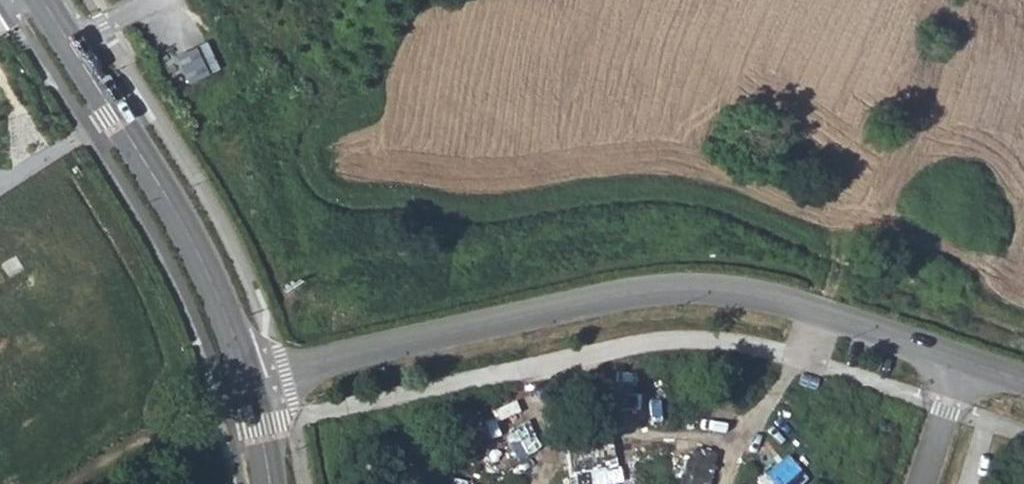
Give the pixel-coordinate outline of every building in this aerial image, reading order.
[(216,70),(200,39),(168,55),(184,85),(216,70)]
